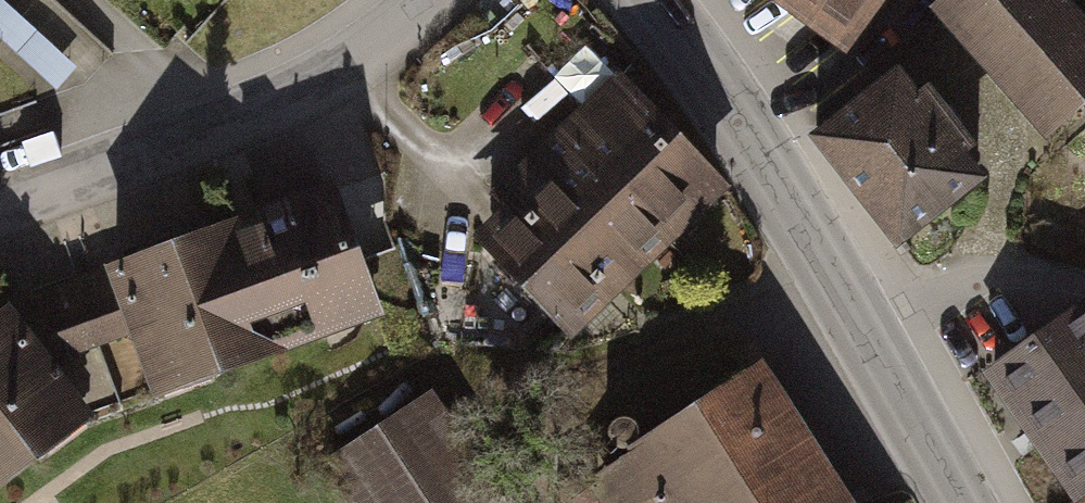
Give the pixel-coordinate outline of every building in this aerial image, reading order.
[(849,34),(876,0),(802,0),(849,34)] [(1084,96),(1084,21),(1067,0),(959,0),(945,12),(1046,129),(1084,96)] [(977,174),(902,74),(820,138),(896,237),(977,174)] [(720,185),(624,85),(506,198),(516,209),(483,240),(569,329),(720,185)] [(367,300),(319,170),(93,238),(96,262),(10,297),(53,352),(112,331),(137,385),(367,300)] [(0,290),(0,468),(86,402),(0,290)] [(1084,501),(1084,305),(991,367),(1081,502),(1083,502),(1084,501)] [(421,372),(306,448),(342,502),(508,502),(421,372)] [(767,375),(602,476),(619,502),(846,502),(767,375)]
